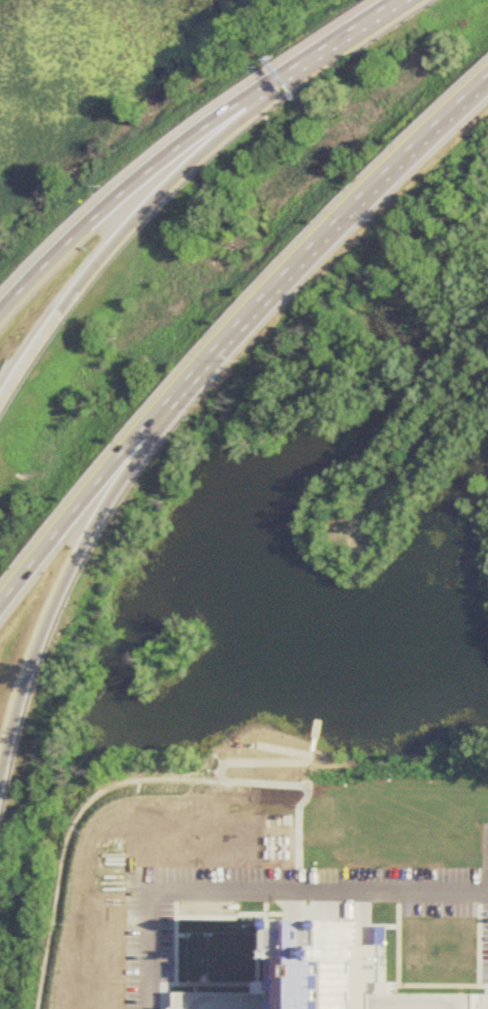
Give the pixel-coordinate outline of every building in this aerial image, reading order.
[(414,1000),(400,1000),(400,941),(366,941),(366,931),(312,931),(312,940),(288,940),(288,1000),(278,1000),(278,1008),(414,1008),(414,1000)]
